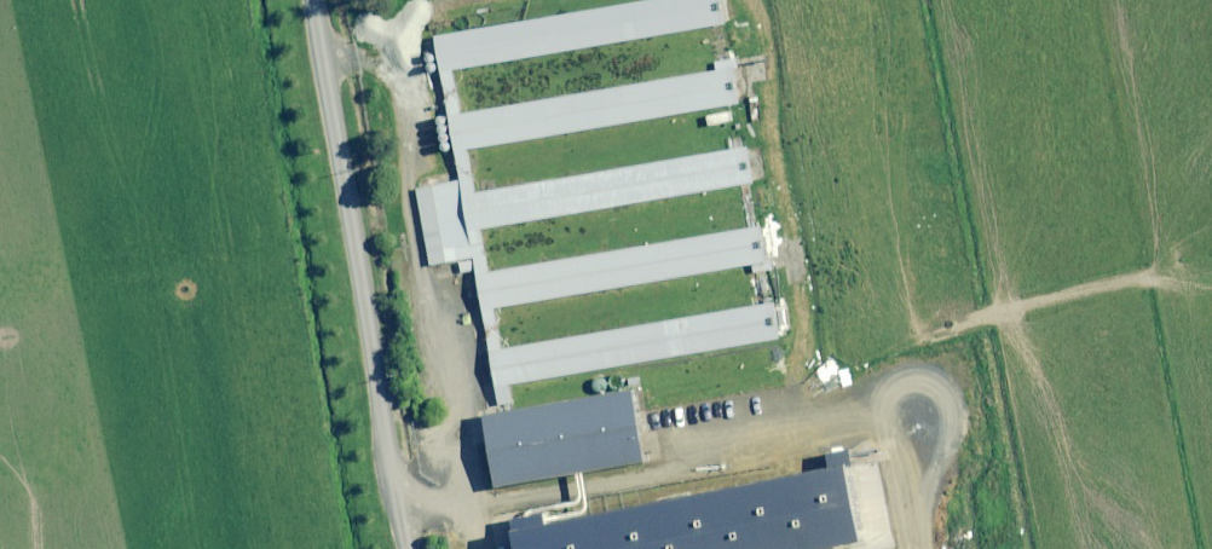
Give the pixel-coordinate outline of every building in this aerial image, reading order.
[(426,35),(431,72),(710,32),(706,0),(676,0),(426,35)] [(716,75),(437,117),(442,154),(722,112),(716,75)] [(403,180),(415,264),(457,258),(452,236),(728,187),(725,151),(447,194),(442,175),(403,180)] [(741,227),(468,271),(474,309),(748,266),(741,227)] [(757,309),(475,352),(480,387),(763,344),(757,309)] [(613,401),(463,428),(476,496),(626,469),(613,401)] [(511,548),(830,548),(860,543),(846,467),(508,531),(511,548)]
